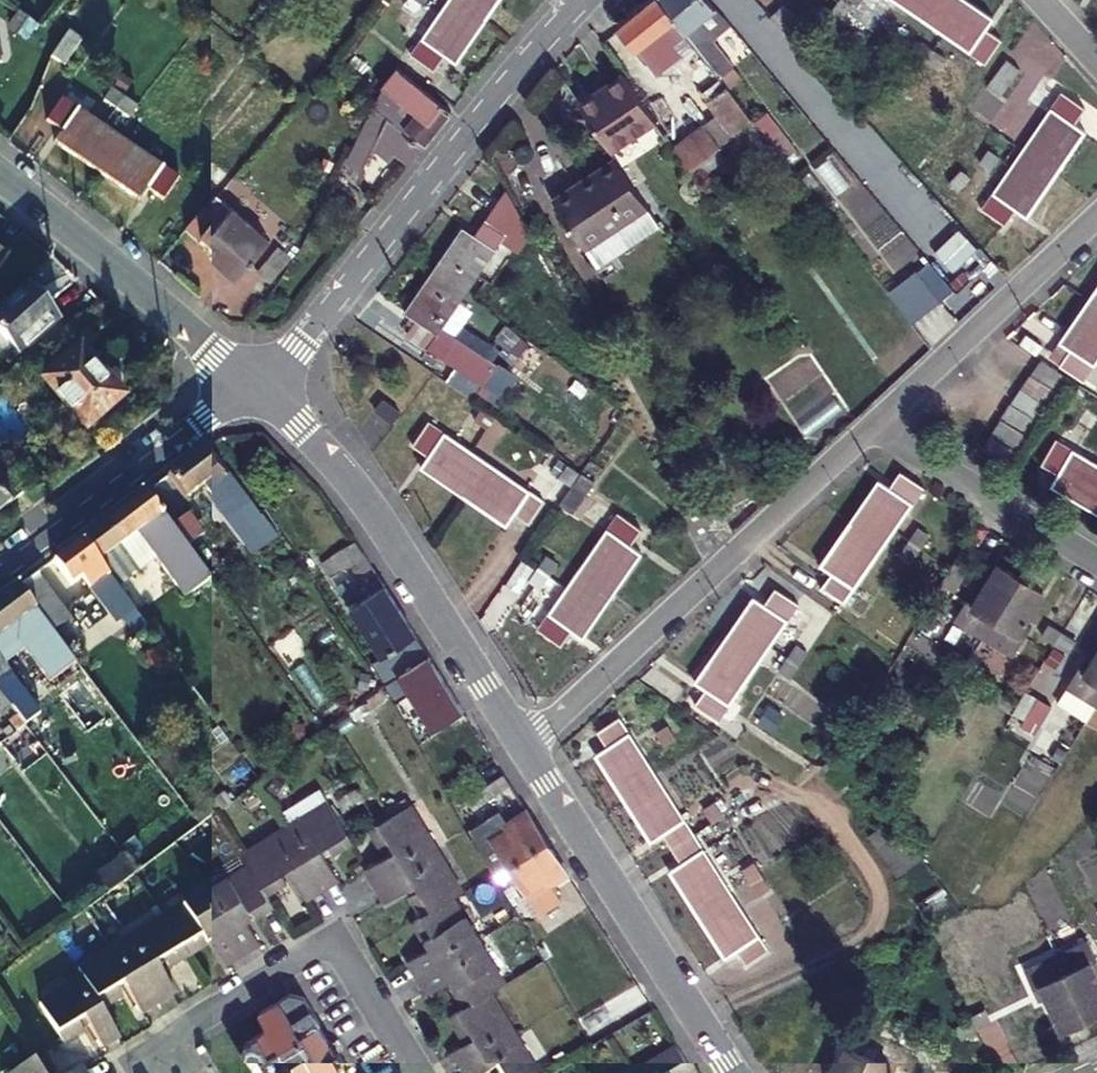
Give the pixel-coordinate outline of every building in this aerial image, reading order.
[(419,8),(424,0),(407,0),(419,8)] [(456,0),(447,0),(411,52),(432,66),(442,51),(451,57),(479,16),(456,0)] [(479,16),(490,0),(456,0),(479,16)] [(657,0),(652,0),(616,27),(633,48),(651,34),(730,132),(749,117),(716,76),(657,0)] [(716,76),(731,66),(710,38),(729,24),(723,17),(709,0),(657,0),(716,76)] [(859,1),(875,11),(882,0),(859,0),(859,1)] [(942,0),(895,0),(928,22),(942,0)] [(928,22),(983,58),(996,38),(981,27),(988,16),(964,0),(942,0),(928,22)] [(903,61),(916,40),(909,35),(895,55),(903,61)] [(931,51),(916,40),(903,61),(918,71),(931,51)] [(1022,151),(1053,171),(1080,131),(1069,122),(1078,107),(1004,57),(965,112),(974,118),(1003,77),(1050,110),(1022,151)] [(349,145),(368,154),(373,144),(385,152),(391,143),(411,157),(447,109),(397,70),(377,92),(349,145)] [(648,113),(623,76),(578,106),(610,153),(654,123),(648,113)] [(95,170),(117,139),(62,100),(48,121),(63,132),(55,143),(95,170)] [(119,112),(130,119),(138,108),(127,101),(119,112)] [(654,123),(685,168),(717,146),(700,121),(677,137),(657,107),(648,113),(654,123)] [(151,118),(138,108),(130,119),(144,129),(151,118)] [(770,111),(758,118),(777,150),(789,144),(770,111)] [(996,149),(1004,138),(992,130),(984,141),(996,149)] [(117,139),(95,170),(138,199),(146,188),(160,197),(174,178),(117,139)] [(391,143),(385,152),(405,166),(411,157),(391,143)] [(360,168),(368,154),(349,145),(342,159),(360,168)] [(952,188),(981,208),(1009,165),(981,146),(952,188)] [(1053,171),(1022,151),(982,209),(1000,221),(1012,207),(1024,214),(1053,171)] [(656,222),(612,157),(550,199),(593,265),(656,222)] [(836,207),(897,272),(919,251),(857,187),(836,207)] [(461,265),(474,274),(500,234),(519,247),(527,234),(502,189),(471,235),(461,228),(432,270),(450,281),(461,265)] [(266,238),(214,194),(182,232),(236,277),(266,238)] [(287,255),(276,245),(254,271),(266,281),(287,255)] [(912,321),(952,289),(929,261),(889,293),(912,321)] [(450,281),(432,270),(404,313),(414,320),(406,334),(436,356),(445,342),(434,334),(474,274),(461,265),(450,281)] [(0,311),(0,333),(18,354),(54,321),(26,288),(0,311)] [(503,320),(477,299),(466,312),(493,333),(503,320)] [(1090,301),(1062,343),(1072,350),(1062,364),(1081,377),(1096,353),(1096,305),(1090,301)] [(18,354),(0,333),(0,350),(10,362),(18,354)] [(122,394),(79,342),(40,375),(85,427),(122,394)] [(1040,363),(1032,374),(1056,393),(1065,381),(1040,363)] [(445,382),(469,398),(479,384),(461,372),(455,367),(445,382)] [(1030,377),(1020,389),(1044,408),(1054,395),(1030,377)] [(1012,391),(1005,405),(1031,420),(1039,407),(1012,391)] [(393,425),(401,413),(382,399),(375,411),(393,425)] [(1005,408),(997,421),(1022,437),(1031,424),(1005,408)] [(1019,438),(991,421),(982,435),(1011,452),(1019,438)] [(460,496),(483,463),(428,426),(414,445),(428,455),(419,468),(460,496)] [(1008,453),(983,437),(974,452),(1000,467),(1008,453)] [(1096,505),(1096,470),(1053,444),(1042,463),(1057,473),(1050,484),(1094,510),(1096,505)] [(229,502),(223,507),(239,530),(246,525),(240,517),(244,514),(260,534),(265,542),(281,531),(268,511),(263,512),(209,445),(167,477),(185,502),(206,486),(214,480),(229,502)] [(579,473),(559,460),(551,473),(569,486),(579,473)] [(483,463),(460,496),(504,525),(513,512),(526,521),(539,502),(483,463)] [(8,503),(22,490),(4,471),(0,475),(0,494),(8,503)] [(579,473),(569,486),(556,504),(570,514),(591,480),(579,473)] [(918,489),(899,476),(889,490),(877,482),(849,524),(880,545),(918,489)] [(206,486),(223,507),(229,502),(214,480),(206,486)] [(171,529),(145,494),(82,541),(113,581),(136,564),(123,546),(140,533),(181,586),(201,571),(186,549),(171,529)] [(171,529),(186,549),(203,536),(189,517),(171,529)] [(579,574),(607,593),(636,552),(626,546),(636,531),(617,518),(579,574)] [(880,545),(849,524),(821,564),(832,572),(822,587),(842,601),(880,545)] [(82,541),(52,563),(72,587),(82,580),(91,592),(95,590),(109,608),(120,622),(135,611),(113,581),(82,541)] [(334,556),(343,570),(356,562),(364,574),(371,569),(354,543),(334,556)] [(902,559),(911,566),(919,554),(910,548),(902,559)] [(332,577),(343,570),(334,556),(322,562),(332,577)] [(904,577),(911,566),(902,559),(895,571),(904,577)] [(536,572),(547,580),(556,569),(544,560),(536,572)] [(983,638),(1018,577),(996,564),(970,605),(964,601),(952,620),(983,638)] [(415,636),(383,588),(363,601),(358,593),(343,570),(332,577),(382,657),(415,636)] [(547,580),(536,572),(528,582),(540,591),(547,580)] [(60,644),(65,651),(93,630),(81,613),(71,619),(37,574),(18,588),(35,610),(51,632),(60,644)] [(607,593),(579,574),(566,593),(541,629),(560,642),(570,628),(579,635),(607,593)] [(1018,577),(983,638),(1016,658),(1028,638),(1020,633),(1044,592),(1018,577)] [(363,601),(383,588),(378,580),(358,593),(363,601)] [(35,610),(18,588),(0,602),(0,636),(11,628),(35,610)] [(104,612),(109,608),(95,590),(91,592),(89,593),(104,612)] [(725,641),(755,662),(793,605),(774,592),(764,608),(753,600),(725,641)] [(35,644),(51,632),(35,610),(11,628),(28,649),(35,644)] [(1050,649),(1059,636),(1047,629),(1038,642),(1050,649)] [(51,632),(35,644),(43,656),(60,644),(51,632)] [(1071,644),(1059,636),(1050,649),(1063,657),(1071,644)] [(755,662),(725,641),(697,681),(709,689),(698,704),(717,717),(755,662)] [(52,664),(58,672),(73,661),(72,660),(67,653),(52,664)] [(1096,700),(1096,653),(1085,672),(1078,669),(1066,689),(1093,706),(1096,700)] [(10,708),(26,697),(0,663),(0,694),(10,708)] [(775,676),(787,683),(795,672),(784,664),(775,676)] [(778,696),(787,683),(775,676),(767,688),(778,696)] [(1038,699),(1025,691),(1008,719),(1021,727),(1035,735),(1052,708),(1038,699)] [(10,708),(0,694),(0,716),(10,708)] [(621,798),(654,777),(617,719),(596,732),(606,748),(594,755),(621,798)] [(486,787),(467,799),(473,809),(510,785),(504,775),(486,787)] [(654,777),(621,798),(649,842),(661,834),(669,849),(690,835),(654,777)] [(713,810),(718,817),(736,805),(732,798),(713,810)] [(284,832),(320,891),(335,881),(318,853),(325,849),(329,857),(350,844),(326,806),(284,832)] [(377,889),(434,852),(409,810),(370,833),(382,852),(389,848),(394,855),(366,871),(377,889)] [(547,843),(527,811),(504,826),(506,829),(492,837),(510,866),(544,845),(547,843)] [(506,829),(504,826),(501,821),(487,830),(492,837),(506,829)] [(247,868),(264,896),(285,883),(281,876),(287,873),(305,901),(320,891),(284,832),(242,859),(247,868)] [(690,835),(669,849),(680,865),(668,872),(696,916),(729,895),(690,835)] [(561,888),(556,891),(541,901),(533,888),(540,884),(545,891),(552,887),(569,876),(547,843),(544,845),(510,866),(550,930),(572,917),(575,921),(591,912),(577,889),(561,888)] [(434,852),(377,889),(386,905),(415,887),(419,894),(412,899),(424,920),(452,902),(462,896),(434,852)] [(731,875),(740,888),(772,867),(763,854),(731,875)] [(125,857),(95,873),(104,890),(134,874),(125,857)] [(772,867),(740,888),(747,898),(779,877),(772,867)] [(205,894),(240,953),(257,943),(245,924),(271,907),(264,896),(247,868),(205,894)] [(541,901),(556,891),(552,887),(545,891),(540,884),(533,888),(541,901)] [(938,887),(913,903),(923,919),(948,901),(938,887)] [(161,921),(185,961),(211,944),(224,964),(240,953),(205,894),(161,921)] [(729,895),(696,916),(723,958),(735,951),(743,964),(764,951),(729,895)] [(452,902),(424,920),(413,927),(429,953),(408,966),(419,983),(479,946),(452,902)] [(118,948),(155,1006),(172,996),(154,967),(161,963),(167,972),(185,961),(161,921),(118,948)] [(1085,1020),(1096,1014),(1096,985),(1088,967),(1096,963),(1087,944),(1056,957),(1085,1020)] [(479,946),(419,983),(429,1000),(450,987),(465,1012),(490,997),(505,987),(479,946)] [(83,981),(101,1012),(120,1000),(116,992),(121,988),(139,1017),(155,1006),(118,948),(78,973),(83,981)] [(1085,1020),(1056,957),(1023,971),(1032,992),(1039,989),(1061,1031),(1085,1020)] [(1006,996),(996,971),(979,978),(989,1003),(1006,996)] [(101,1012),(83,981),(38,1009),(62,1046),(89,1029),(102,1050),(118,1039),(101,1012)] [(340,1055),(337,1057),(320,1029),(322,1026),(306,998),(291,996),(261,1015),(270,1031),(248,1044),(241,1060),(249,1072),(351,1072),(340,1055)] [(490,997),(465,1012),(452,1019),(464,1039),(470,1036),(475,1043),(452,1057),(461,1072),(516,1039),(490,997)] [(1000,1036),(994,1023),(980,1029),(986,1043),(1000,1036)] [(838,1059),(832,1072),(862,1072),(877,1040),(843,1025),(834,1044),(843,1049),(838,1059)] [(981,1045),(975,1031),(962,1038),(968,1051),(981,1045)] [(461,1072),(537,1072),(516,1039),(461,1072)] [(896,1072),(900,1072),(909,1055),(877,1040),(862,1072),(891,1072),(892,1071),(896,1072)] [(830,1055),(838,1059),(843,1049),(834,1044),(830,1055)] [(676,1048),(636,1072),(691,1072),(676,1048)] [(39,1061),(19,1072),(47,1072),(39,1061)]
